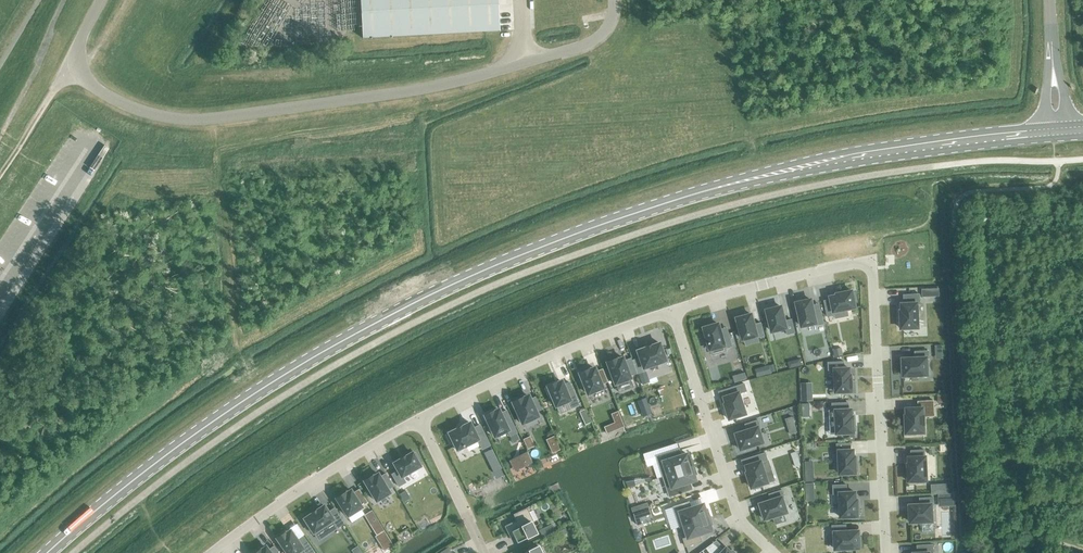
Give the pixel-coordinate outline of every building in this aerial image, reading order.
[(362,38),(499,30),(497,0),(360,0),(362,38)] [(939,288),(922,289),(922,296),(939,296),(939,288)] [(837,294),(837,295),(831,297),(831,299),(824,301),(827,316),(835,314),(835,312),(856,307),(854,301),(856,301),(855,293),(853,293),(852,291),(837,294)] [(901,311),(901,319),(899,319),(899,327),(901,327),(901,328),(918,327),(917,304),(920,304),(920,294),(905,294),(905,304),(902,304),(902,311),(901,311)] [(816,323),(816,325),(824,324),(821,310),(814,312),(811,300),(810,300),(809,298),(801,300),(802,302),(797,303),(802,326),(816,323)] [(792,319),(785,321),(781,307),(776,308),(776,306),(768,308),(768,310),(767,310),(772,331),(786,328),(787,334),(795,332),(792,319)] [(754,324),(752,314),(747,316),(746,314),(738,316),(739,318),(737,318),(743,339),(756,335),(757,338),(765,335),(761,322),(754,324)] [(706,327),(705,328),(712,355),(727,351),(726,348),(732,346),(729,333),(722,335),(719,324),(714,325),(713,323),(705,325),(706,327)] [(644,368),(665,361),(659,342),(637,350),(639,358),(633,360),(637,373),(644,370),(644,368)] [(841,347),(833,350),(835,356),(843,354),(841,347)] [(901,374),(904,373),(904,376),(928,374),(927,358),(929,358),(929,350),(915,351),(915,358),(903,359),(903,365),(901,365),(901,374)] [(622,357),(617,359),(616,358),(606,362),(614,384),(630,378),(629,375),(636,373),(630,358),(624,361),(622,357)] [(836,392),(852,391),(851,375),(850,375),(849,368),(844,368),(844,361),(828,362),(829,370),(835,370),(836,392)] [(770,365),(755,369),(757,377),(772,373),(772,371),(770,365)] [(607,381),(602,369),(596,371),(594,368),(589,370),(588,369),(579,372),(582,379),(580,380),(583,387),(585,387),(587,394),(602,388),(601,384),(607,381)] [(645,371),(638,374),(642,385),(650,382),(645,371)] [(579,404),(569,382),(563,385),(561,381),(556,383),(556,382),(547,386),(548,388),(546,388),(550,397),(552,397),(556,406),(567,401),(571,408),(579,404)] [(734,394),(725,397),(727,403),(725,404),(730,419),(746,414),(740,393),(747,391),(744,383),(731,387),(734,394)] [(812,391),(801,391),(802,400),(813,400),(812,391)] [(537,416),(535,411),(542,409),(536,396),(530,399),(528,395),(522,398),(522,397),(512,401),(522,423),(537,416)] [(646,404),(644,398),(637,400),(640,406),(646,404)] [(908,433),(908,435),(916,435),(916,433),(924,432),(923,409),(934,408),(934,400),(918,401),(918,408),(907,409),(907,414),(904,414),(904,421),(906,421),(906,433),(908,433)] [(833,410),(829,410),(830,421),(836,421),(837,433),(854,433),(854,431),(856,431),(856,423),(854,423),(853,416),(852,416),(851,409),(849,409),(848,402),(832,403),(833,410)] [(484,414),(494,436),(507,430),(510,436),(517,432),(506,410),(500,413),(498,409),(493,412),(493,411),(484,414)] [(584,409),(579,411),(582,419),(587,416),(584,409)] [(792,416),(786,419),(790,434),(797,432),(792,416)] [(761,427),(758,420),(745,424),(747,430),(737,434),(739,440),(736,440),(739,448),(741,448),(742,449),(763,442),(759,428),(761,427)] [(473,428),(470,422),(448,433),(449,434),(447,435),(451,442),(453,441),(457,450),(477,440),(482,449),(490,445),(480,425),(473,428)] [(516,433),(510,436),(513,442),(519,439),(516,433)] [(530,436),(523,439),(528,449),(534,445),(530,436)] [(554,436),(546,439),(552,452),(560,449),(554,436)] [(858,471),(858,464),(855,464),(855,457),(854,457),(853,450),(851,450),(851,443),(837,444),(837,451),(839,451),(840,474),(856,473),(856,472),(858,471)] [(492,449),(484,453),(493,472),(502,468),(492,449)] [(916,481),(916,483),(925,482),(925,480),(926,480),(925,457),(924,450),(911,450),(911,457),(909,457),(909,464),(908,464),(909,481),(916,481)] [(664,476),(694,466),(692,458),(689,459),(688,454),(675,458),(673,451),(657,456),(664,476)] [(405,482),(402,476),(420,466),(417,461),(419,460),(415,453),(413,454),(412,452),(393,463),(398,471),(392,474),(398,486),(405,482)] [(527,452),(509,460),(514,471),(532,462),(527,452)] [(752,464),(747,466),(749,472),(747,473),(752,487),(753,487),(754,489),(762,487),(761,484),(768,482),(762,462),(768,460),(765,452),(750,457),(752,464)] [(798,456),(792,457),(795,467),(801,465),(798,456)] [(664,476),(670,495),(686,490),(684,484),(696,480),(694,475),(697,474),(694,466),(664,476)] [(377,474),(372,477),(372,476),(363,481),(368,488),(366,489),(370,496),(372,495),(375,501),(377,500),(389,493),(386,489),(392,485),(385,473),(379,477),(377,474)] [(847,492),(847,484),(833,485),(833,494),(840,494),(841,517),(858,516),(858,515),(860,515),(860,507),(858,507),(857,500),(856,500),(855,492),(847,492)] [(361,506),(367,503),(359,489),(353,493),(351,490),(346,493),(345,492),(336,498),(347,516),(362,507),(361,506)] [(406,490),(400,494),(404,501),(409,497),(406,490)] [(765,518),(765,519),(787,512),(783,498),(785,497),(782,490),(769,494),(771,500),(761,504),(762,510),(760,510),(763,518),(765,518)] [(920,505),(910,505),(910,512),(908,512),(908,520),(911,520),(911,522),(932,521),(932,505),(934,505),(933,497),(920,498),(920,505)] [(689,502),(674,507),(680,527),(685,525),(711,516),(708,509),(706,509),(704,504),(691,509),(689,502)] [(334,508),(328,512),(324,505),(304,518),(305,520),(303,521),(307,528),(309,527),(313,533),(333,520),(337,527),(344,523),(334,508)] [(534,522),(527,507),(513,514),(516,520),(504,526),(510,538),(514,536),(517,543),(536,533),(531,523),(534,522)] [(689,537),(684,538),(686,546),(701,541),(699,534),(712,530),(711,525),(713,524),(711,516),(685,525),(689,537)] [(552,524),(539,530),(542,536),(555,530),(552,524)] [(833,533),(835,533),(836,549),(859,548),(859,546),(862,546),(861,537),(859,537),(859,531),(846,532),(846,525),(832,525),(833,533)] [(565,528),(557,531),(560,537),(568,533),(565,528)] [(302,549),(305,552),(311,552),(314,552),(303,536),(297,540),(290,530),(286,533),(285,532),(276,538),(287,552),(296,552),(302,549)] [(389,539),(380,544),(384,550),(393,545),(389,539)] [(933,544),(917,545),(918,552),(933,552),(933,544)]
